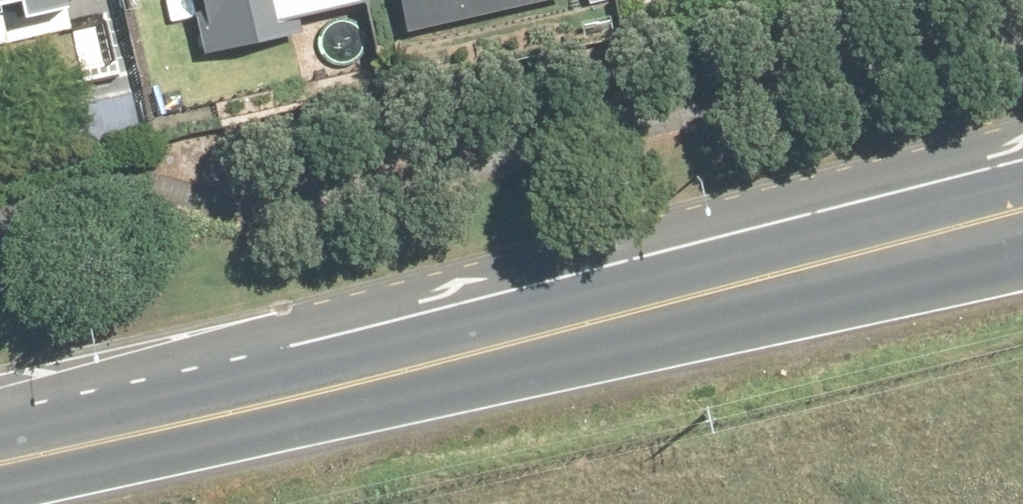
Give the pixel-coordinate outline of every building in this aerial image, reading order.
[(18,7),(21,22),(68,12),(65,0),(0,0),(0,11),(18,7)] [(210,55),(303,34),(299,20),(361,6),(359,0),(197,0),(210,55)] [(409,34),(569,0),(402,0),(409,34)] [(142,144),(133,95),(72,106),(81,155),(142,144)]
